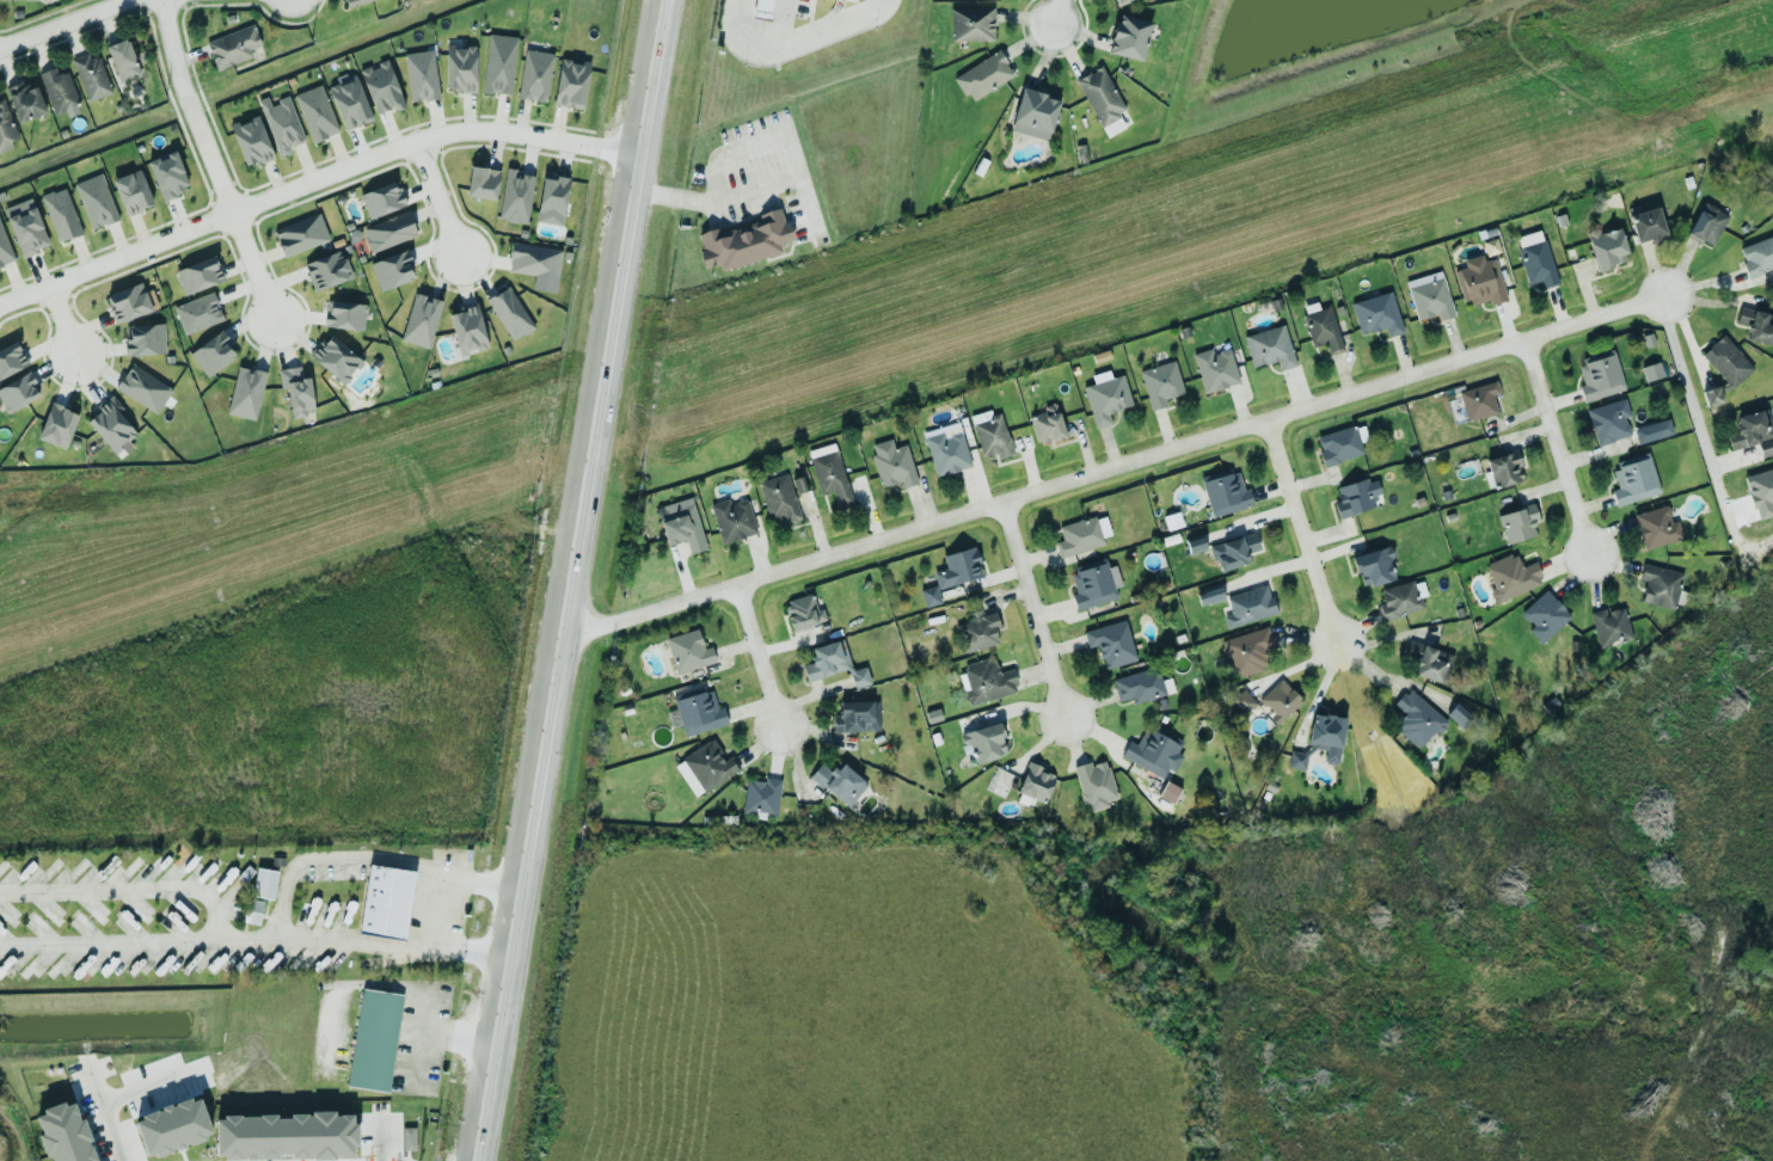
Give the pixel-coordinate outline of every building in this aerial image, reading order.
[(753,24),(757,0),(775,0),(771,27),(753,24)] [(949,8),(950,41),(994,40),(993,7),(949,8)] [(1143,60),(1149,21),(1115,16),(1109,55),(1143,60)] [(261,45),(253,24),(205,42),(216,71),(252,57),(249,50),(261,45)] [(510,95),(517,37),(488,34),(482,92),(510,95)] [(107,44),(117,82),(138,76),(129,39),(107,44)] [(445,91),(475,91),(476,46),(445,46),(445,91)] [(411,102),(440,98),(432,49),(403,54),(411,102)] [(553,53),(524,49),(518,99),(547,102),(553,53)] [(954,77),(969,102),(1014,75),(998,50),(954,77)] [(73,60),(85,101),(111,94),(99,53),(73,60)] [(582,109),(589,61),(580,60),(579,62),(559,59),(553,105),(582,109)] [(404,107),(388,60),(359,70),(374,113),(393,107),(394,111),(404,107)] [(1126,112),(1101,65),(1075,80),(1100,126),(1126,112)] [(39,73),(54,115),(65,111),(67,117),(81,112),(66,71),(58,74),(55,67),(39,73)] [(343,130),(371,121),(356,76),(328,86),(343,130)] [(17,122),(46,113),(36,86),(25,90),(22,81),(5,87),(17,122)] [(338,132),(321,84),(293,95),(311,142),(338,132)] [(1010,131),(1048,140),(1059,98),(1020,89),(1010,131)] [(277,153),(305,143),(288,97),(269,104),(267,97),(258,100),(277,153)] [(12,148),(10,141),(18,138),(3,99),(0,100),(0,153),(12,148)] [(272,159),(259,116),(230,125),(244,168),(272,159)] [(147,162),(161,199),(189,189),(176,151),(147,162)] [(465,196),(495,200),(500,170),(470,165),(465,196)] [(498,220),(527,223),(533,177),(516,175),(517,169),(505,168),(498,220)] [(151,207),(141,170),(113,178),(123,215),(151,207)] [(74,183),(90,229),(118,220),(102,173),(74,183)] [(569,178),(543,174),(535,221),(562,225),(569,178)] [(397,181),(359,193),(367,219),(405,207),(397,181)] [(40,196),(58,243),(82,233),(64,187),(40,196)] [(1713,247),(1727,214),(1701,202),(1687,236),(1713,247)] [(7,218),(21,257),(49,246),(35,207),(7,218)] [(1664,237),(1658,208),(1630,214),(1635,242),(1664,237)] [(370,252),(417,236),(409,211),(362,227),(370,252)] [(329,240),(318,213),(273,230),(284,258),(329,240)] [(694,240),(781,215),(791,246),(704,272),(694,240)] [(0,223),(0,266),(15,260),(0,223)] [(1618,228),(1598,234),(1597,229),(1585,233),(1596,271),(1628,262),(1618,228)] [(1515,237),(1527,285),(1540,281),(1541,287),(1556,284),(1543,230),(1515,237)] [(1747,276),(1772,267),(1772,236),(1737,248),(1747,276)] [(1486,255),(1497,253),(1494,239),(1483,242),(1486,255)] [(562,250),(511,243),(507,271),(534,275),(532,289),(556,292),(562,250)] [(351,279),(342,250),(304,262),(312,291),(351,279)] [(380,291),(411,280),(410,276),(412,275),(410,268),(407,268),(406,264),(411,263),(406,250),(369,263),(380,291)] [(174,271),(184,296),(224,279),(214,255),(174,271)] [(1463,259),(1465,268),(1455,270),(1463,307),(1505,299),(1497,258),(1483,261),(1482,256),(1463,259)] [(1416,320),(1437,314),(1439,321),(1454,316),(1441,271),(1405,281),(1416,320)] [(105,296),(115,324),(151,310),(141,282),(105,296)] [(534,327),(507,286),(486,300),(513,341),(534,327)] [(173,307),(184,335),(223,320),(212,292),(173,307)] [(1351,302),(1359,334),(1385,328),(1387,337),(1402,333),(1392,292),(1351,302)] [(399,339),(428,349),(442,301),(428,296),(428,299),(424,297),(425,296),(417,294),(413,293),(399,339)] [(324,327),(364,329),(365,303),(325,301),(324,327)] [(447,313),(459,356),(488,347),(476,305),(447,313)] [(1311,346),(1325,342),(1328,353),(1343,349),(1331,307),(1303,314),(1311,346)] [(1739,308),(1736,324),(1747,326),(1744,341),(1772,346),(1772,315),(1739,308)] [(126,355),(164,354),(164,324),(125,325),(126,355)] [(1252,368),(1277,360),(1279,370),(1296,366),(1284,324),(1243,336),(1252,368)] [(189,353),(206,377),(237,355),(220,331),(189,353)] [(343,385),(362,363),(329,333),(309,355),(343,385)] [(1728,387),(1751,368),(1724,334),(1701,353),(1728,387)] [(18,343),(0,350),(0,377),(27,367),(18,343)] [(1204,393),(1239,383),(1229,348),(1212,353),(1211,349),(1193,353),(1204,393)] [(1578,386),(1583,402),(1625,390),(1612,349),(1577,359),(1585,384),(1578,386)] [(1151,411),(1166,406),(1164,399),(1184,393),(1174,360),(1139,371),(1151,411)] [(1663,376),(1658,361),(1640,367),(1645,382),(1663,376)] [(116,390),(159,412),(172,386),(129,365),(116,390)] [(255,420),(266,372),(237,366),(226,413),(255,420)] [(280,388),(287,388),(291,419),(306,417),(305,410),(313,409),(309,377),(301,378),(300,366),(277,369),(280,388)] [(7,414),(41,395),(28,372),(0,387),(0,401),(7,414)] [(1084,385),(1094,428),(1111,424),(1108,412),(1132,407),(1124,375),(1084,385)] [(1497,412),(1492,395),(1499,393),(1495,380),(1458,392),(1467,422),(1497,412)] [(1722,403),(1718,386),(1701,390),(1705,407),(1722,403)] [(118,411),(122,408),(112,395),(94,408),(98,412),(87,420),(116,460),(129,451),(124,444),(136,435),(118,411)] [(1586,409),(1596,446),(1630,436),(1625,418),(1630,416),(1624,398),(1586,409)] [(78,413),(50,403),(36,438),(64,449),(78,413)] [(1028,414),(1037,445),(1066,436),(1056,405),(1028,414)] [(1738,432),(1726,435),(1730,450),(1757,443),(1760,457),(1772,454),(1772,430),(1767,408),(1734,417),(1738,432)] [(1000,409),(970,417),(981,457),(994,454),(995,459),(1012,454),(1000,409)] [(1636,443),(1672,435),(1669,419),(1633,427),(1636,443)] [(935,428),(936,434),(925,437),(934,477),(970,468),(959,422),(935,428)] [(1363,453),(1353,424),(1314,438),(1325,467),(1363,453)] [(869,445),(882,487),(900,482),(902,488),(917,483),(906,444),(893,448),(890,439),(869,445)] [(1522,480),(1518,467),(1522,466),(1516,450),(1486,460),(1495,489),(1522,480)] [(810,458),(819,494),(831,491),(836,509),(851,505),(839,451),(810,458)] [(1619,488),(1611,490),(1615,506),(1659,494),(1648,452),(1612,462),(1619,488)] [(1252,505),(1248,489),(1243,490),(1237,471),(1201,482),(1211,517),(1252,505)] [(801,520),(786,473),(757,482),(769,521),(782,517),(784,525),(801,520)] [(1336,488),(1340,501),(1333,502),(1338,518),(1375,508),(1371,496),(1380,493),(1376,477),(1336,488)] [(705,550),(693,498),(656,506),(665,545),(686,540),(689,554),(705,550)] [(719,543),(756,535),(748,499),(729,504),(728,500),(711,504),(719,543)] [(1536,535),(1532,521),(1538,520),(1533,504),(1497,515),(1506,544),(1536,535)] [(1633,514),(1643,550),(1682,539),(1677,520),(1672,521),(1667,505),(1633,514)] [(1104,544),(1102,537),(1110,535),(1104,513),(1058,527),(1062,540),(1054,542),(1059,558),(1104,544)] [(1208,544),(1212,560),(1217,559),(1219,570),(1249,564),(1247,553),(1258,550),(1255,535),(1208,544)] [(946,568),(933,572),(938,589),(983,575),(973,546),(942,556),(946,568)] [(1352,555),(1360,588),(1393,580),(1388,559),(1394,558),(1391,546),(1352,555)] [(1535,562),(1521,567),(1516,553),(1484,564),(1494,591),(1492,592),(1495,602),(1543,585),(1535,562)] [(1075,611),(1116,599),(1106,562),(1069,572),(1075,593),(1071,594),(1075,611)] [(1380,589),(1384,604),(1378,605),(1382,621),(1424,609),(1420,595),(1416,596),(1411,580),(1380,589)] [(1276,614),(1267,584),(1226,597),(1231,614),(1223,616),(1226,628),(1276,614)] [(940,603),(936,585),(919,589),(924,607),(940,603)] [(1212,589),(1196,593),(1198,604),(1215,601),(1212,589)] [(1570,617),(1545,589),(1520,613),(1532,627),(1528,631),(1540,644),(1570,617)] [(792,632),(826,620),(822,607),(816,609),(810,593),(782,603),(792,632)] [(1589,612),(1599,647),(1632,638),(1623,607),(1605,612),(1604,608),(1589,612)] [(967,652),(998,643),(994,630),(1000,628),(996,613),(959,623),(967,652)] [(1104,669),(1136,661),(1125,620),(1083,631),(1087,648),(1098,645),(1104,669)] [(1219,641),(1224,656),(1229,655),(1237,677),(1269,667),(1264,651),(1276,648),(1269,625),(1219,641)] [(715,664),(711,647),(702,649),(698,630),(666,637),(674,673),(715,664)] [(809,648),(813,663),(802,665),(806,681),(849,670),(853,688),(869,684),(865,669),(852,672),(843,639),(809,648)] [(1406,654),(1416,656),(1412,676),(1447,682),(1452,651),(1408,644),(1406,654)] [(962,666),(968,690),(964,691),(968,705),(1018,692),(1012,669),(997,673),(992,657),(962,666)] [(1112,679),(1118,702),(1131,698),(1133,703),(1174,692),(1170,678),(1159,680),(1155,666),(1112,679)] [(1302,701),(1281,678),(1257,700),(1278,723),(1302,701)] [(684,737),(728,724),(722,706),(715,708),(707,684),(671,694),(684,737)] [(1419,750),(1446,722),(1409,687),(1393,704),(1404,714),(1393,726),(1419,750)] [(878,701),(839,702),(839,715),(832,715),(832,732),(879,731),(878,701)] [(1460,727),(1471,713),(1457,701),(1446,715),(1460,727)] [(1344,717),(1311,713),(1307,746),(1326,749),(1324,763),(1338,765),(1344,717)] [(959,734),(962,745),(968,743),(974,764),(1008,753),(998,722),(959,734)] [(1182,741),(1154,726),(1150,735),(1142,731),(1135,744),(1128,740),(1120,757),(1162,778),(1167,768),(1174,772),(1182,756),(1176,753),(1182,741)] [(694,797),(739,770),(730,756),(725,759),(712,739),(673,763),(694,797)] [(1288,768),(1304,769),(1306,753),(1290,751),(1288,768)] [(1090,811),(1108,807),(1106,801),(1116,799),(1106,760),(1090,765),(1089,762),(1073,766),(1083,804),(1088,802),(1090,811)] [(1055,776),(1039,770),(1040,766),(1028,761),(1016,793),(1045,804),(1055,776)] [(832,772),(820,763),(809,776),(847,808),(867,784),(840,762),(832,772)] [(781,780),(765,778),(765,782),(746,779),(741,812),(764,816),(765,814),(775,816),(781,780)] [(1157,796),(1172,804),(1180,789),(1165,781),(1157,796)] [(252,897),(273,899),(277,870),(255,868),(252,897)] [(416,879),(405,946),(357,938),(369,872),(416,879)] [(245,923),(260,924),(261,900),(246,899),(245,923)] [(403,999),(386,1096),(345,1089),(362,993),(403,999)] [(142,1116),(148,1114),(146,1106),(195,1089),(196,1095),(204,1093),(217,1130),(154,1150),(142,1116)] [(99,1157),(101,1160),(54,1160),(43,1132),(47,1131),(41,1114),(49,1111),(47,1106),(70,1096),(72,1101),(78,1099),(85,1116),(87,1114),(104,1156),(99,1157)] [(220,1113),(227,1113),(227,1107),(253,1107),(253,1113),(257,1113),(257,1108),(264,1108),(263,1105),(281,1105),(281,1110),(283,1110),(283,1113),(294,1113),(294,1104),(312,1102),(312,1112),(315,1112),(315,1105),(339,1105),(339,1114),(361,1114),(361,1144),(357,1144),(357,1150),(341,1150),(341,1155),(320,1156),(320,1151),(314,1151),(314,1155),(299,1155),(299,1150),(283,1150),(283,1155),(254,1155),(254,1153),(245,1153),(245,1155),(233,1155),(233,1153),(223,1153),(223,1144),(220,1144),(220,1113)] [(415,1127),(401,1127),(402,1150),(416,1150),(415,1127)]
